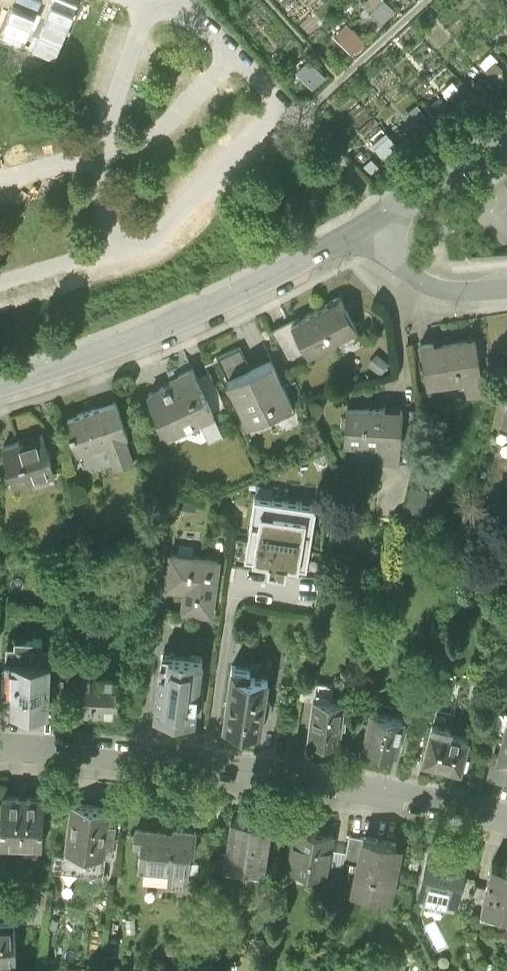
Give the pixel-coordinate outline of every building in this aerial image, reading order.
[(396,15),(382,0),(369,0),(362,7),(382,28),(396,15)] [(364,45),(346,26),(333,38),(351,58),(352,56),(355,60),(365,50),(362,47),(364,45)] [(491,55),(479,66),(496,83),(506,73),(506,72),(491,55)] [(326,83),(308,64),(294,77),(312,95),(326,83)] [(461,119),(477,105),(455,82),(440,96),(461,119)] [(425,143),(438,132),(417,108),(402,121),(409,128),(411,127),(425,143)] [(386,167),(401,153),(382,133),(367,146),(386,167)] [(293,327),(291,328),(308,361),(357,335),(340,303),(293,327)] [(291,328),(272,338),(289,371),(308,361),(291,328)] [(426,387),(464,381),(467,399),(484,396),(478,362),(475,342),(434,349),(433,345),(420,347),(426,387)] [(240,353),(218,363),(248,429),(268,420),(271,425),(295,414),(273,368),(272,365),(250,375),(240,353)] [(376,357),(368,367),(380,377),(388,366),(376,357)] [(167,392),(148,400),(168,442),(200,427),(209,446),(223,440),(213,419),(197,384),(192,374),(179,380),(181,385),(167,392)] [(226,413),(210,379),(197,384),(213,419),(226,413)] [(96,414),(67,424),(72,439),(70,439),(77,460),(105,450),(114,474),(133,468),(125,444),(128,443),(115,407),(96,414)] [(402,413),(402,412),(383,411),(383,412),(378,412),(348,410),(348,408),(347,408),(344,448),(346,448),(347,441),(380,443),(379,464),(399,466),(400,446),(402,413)] [(422,435),(418,412),(402,413),(400,446),(420,445),(422,435)] [(42,441),(3,453),(15,491),(30,486),(29,482),(52,475),(46,455),(42,441)] [(425,491),(410,488),(406,512),(421,514),(425,491)] [(316,508),(254,498),(245,562),(269,565),(267,573),(285,576),(286,568),(306,571),(316,508)] [(181,500),(180,512),(196,513),(198,501),(181,500)] [(217,564),(171,558),(168,583),(186,585),(183,613),(210,617),(217,564)] [(167,591),(155,589),(152,613),(164,615),(167,591)] [(480,614),(494,618),(497,607),(483,603),(480,614)] [(49,641),(6,639),(4,690),(12,690),(11,709),(47,711),(49,641)] [(202,658),(162,653),(154,716),(194,721),(202,658)] [(250,670),(232,667),(223,728),(260,733),(263,711),(269,712),(270,703),(264,702),(268,678),(249,675),(250,670)] [(76,671),(74,712),(75,712),(115,713),(115,714),(116,714),(118,673),(117,673),(117,674),(78,672),(78,671),(76,671)] [(317,677),(304,675),(300,698),(313,700),(316,684),(317,677)] [(486,683),(472,680),(468,696),(483,699),(486,683)] [(342,719),(344,703),(331,702),(333,686),(316,684),(313,700),(308,739),(339,743),(340,731),(345,731),(347,719),(342,719)] [(403,718),(372,711),(369,722),(364,745),(364,746),(401,755),(407,727),(401,725),(403,718)] [(369,722),(358,719),(353,742),(364,745),(369,722)] [(506,719),(498,752),(494,751),(488,776),(506,781),(506,719)] [(451,728),(432,723),(423,759),(469,771),(473,754),(473,753),(472,752),(471,752),(470,751),(472,744),(467,743),(468,737),(449,733),(451,728)] [(44,798),(3,796),(1,841),(42,843),(44,798)] [(111,809),(71,804),(65,850),(53,849),(51,868),(102,874),(105,857),(107,838),(113,839),(115,826),(109,825),(111,809)] [(271,823),(232,817),(225,864),(264,870),(271,823)] [(332,832),(295,827),(289,869),(324,874),(326,875),(330,849),(332,832)] [(150,830),(136,829),(134,843),(141,844),(139,868),(169,871),(168,885),(193,888),(194,875),(188,874),(189,861),(190,851),(194,851),(195,835),(196,831),(194,831),(194,833),(175,831),(175,829),(174,829),(173,834),(150,831),(150,830)] [(356,872),(364,838),(349,834),(344,861),(349,862),(348,870),(356,872)] [(208,836),(195,835),(194,851),(193,857),(205,858),(208,836)] [(364,837),(364,838),(356,872),(352,889),(391,897),(395,878),(388,877),(395,844),(364,837)] [(466,856),(428,847),(422,876),(418,894),(455,902),(462,876),(466,856)] [(345,852),(330,849),(326,875),(324,874),(322,891),(337,894),(345,852)] [(198,862),(189,861),(188,874),(194,875),(197,875),(198,862)] [(492,862),(485,888),(480,909),(482,909),(506,915),(506,866),(492,862)] [(473,885),(475,879),(462,876),(455,902),(469,905),(473,885)] [(485,888),(473,885),(469,905),(468,910),(481,913),(482,909),(480,909),(485,888)] [(134,917),(126,918),(126,931),(135,930),(134,917)] [(0,923),(0,961),(11,962),(12,923),(0,923)]
